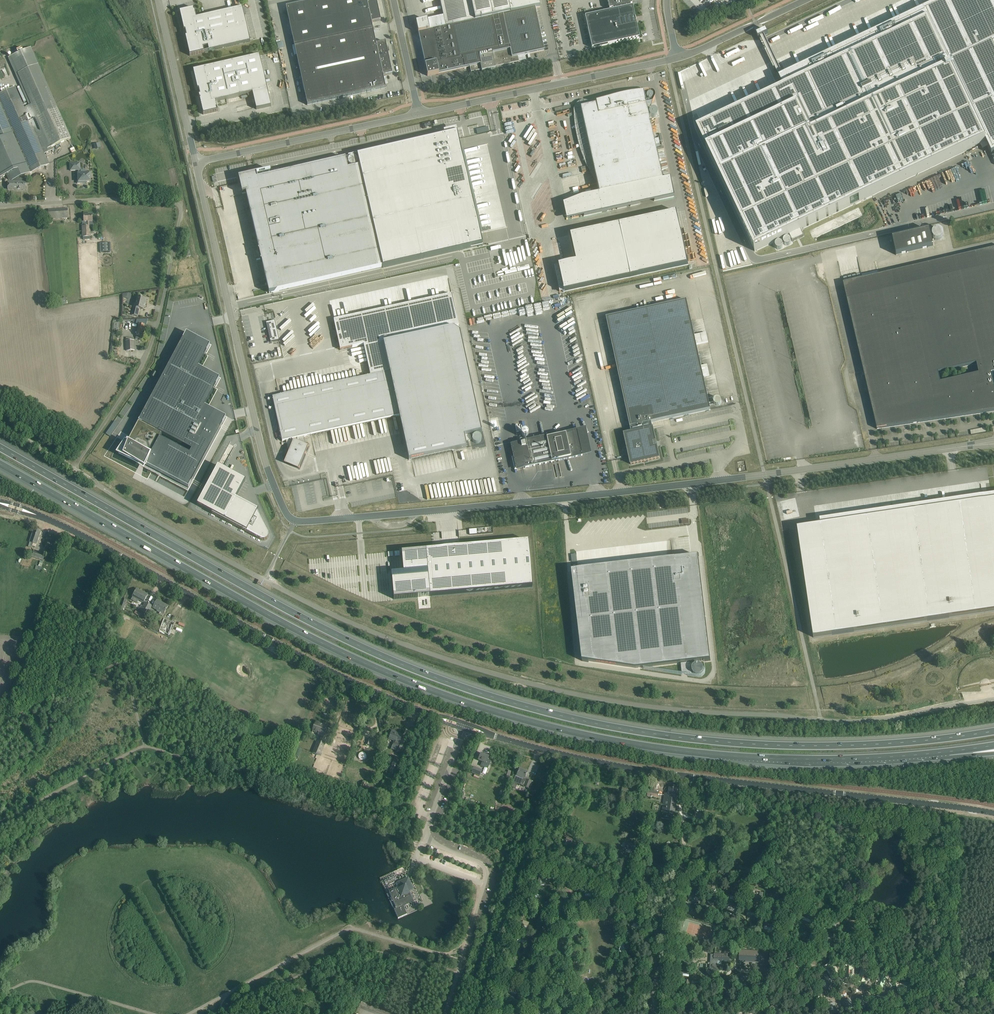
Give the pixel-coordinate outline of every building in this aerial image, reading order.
[(307,105),(386,88),(383,76),(392,74),(385,42),(376,44),(371,22),(381,20),(376,0),(318,0),(286,7),(294,47),(292,47),(294,57),(296,56),(307,105)] [(416,22),(418,33),(427,76),(470,67),(471,72),(481,70),(482,71),(496,68),(495,67),(519,62),(518,56),(544,50),(535,8),(540,7),(539,0),(439,0),(443,16),(416,22)] [(592,48),(639,38),(636,23),(635,23),(634,21),(636,21),(635,19),(634,19),(633,17),(635,17),(632,6),(631,6),(630,5),(632,4),(631,0),(607,0),(609,9),(612,9),(613,10),(585,16),(592,48)] [(697,128),(755,251),(790,234),(794,241),(798,239),(804,236),(801,230),(851,206),(985,142),(991,154),(993,153),(993,0),(944,0),(926,8),(779,78),(783,87),(697,128)] [(250,42),(242,8),(196,18),(195,11),(194,8),(180,12),(180,15),(181,15),(184,28),(183,28),(184,31),(185,31),(185,32),(184,33),(184,35),(186,35),(186,37),(185,37),(186,39),(189,53),(190,56),(204,53),(250,42)] [(766,30),(756,34),(758,38),(768,34),(766,30)] [(750,38),(724,48),(726,54),(752,44),(750,38)] [(24,107),(44,153),(52,150),(51,148),(71,139),(38,65),(31,48),(23,51),(22,48),(15,51),(16,54),(8,58),(30,104),(24,107)] [(720,52),(707,57),(711,66),(718,63),(717,61),(723,58),(720,52)] [(264,76),(259,55),(193,71),(194,74),(194,73),(197,87),(197,90),(199,89),(199,91),(197,91),(198,94),(200,94),(200,95),(199,96),(199,98),(200,98),(203,112),(202,112),(203,115),(218,111),(217,108),(215,102),(252,93),(256,110),(271,106),(265,79),(266,78),(266,76),(264,76)] [(9,174),(12,181),(49,164),(44,153),(24,107),(15,87),(0,94),(0,178),(9,174)] [(596,104),(580,108),(599,193),(598,193),(602,212),(674,197),(670,177),(662,179),(655,147),(660,146),(658,138),(653,139),(646,105),(643,94),(643,92),(642,92),(640,93),(637,93),(635,93),(633,93),(631,94),(629,94),(627,94),(625,95),(623,95),(621,96),(620,96),(618,96),(615,97),(610,99),(607,100),(600,101),(595,102),(596,104)] [(649,112),(648,113),(649,114),(649,115),(650,116),(651,117),(652,117),(653,117),(654,117),(655,117),(656,116),(656,115),(657,115),(657,114),(657,113),(657,112),(657,111),(656,110),(655,109),(654,109),(653,109),(652,109),(651,109),(650,109),(649,110),(649,111),(649,112)] [(549,128),(556,167),(560,166),(554,127),(549,128)] [(271,170),(238,178),(240,183),(242,194),(248,193),(261,250),(258,251),(258,252),(259,252),(261,261),(260,261),(261,262),(264,261),(271,293),(382,267),(383,268),(483,245),(480,233),(482,233),(463,149),(461,150),(458,139),(456,133),(456,131),(445,134),(445,135),(357,156),(359,167),(348,169),(345,158),(258,179),(257,174),(271,171),(271,170)] [(357,163),(357,162),(357,161),(357,160),(356,160),(356,159),(355,158),(354,158),(353,157),(352,157),(351,158),(350,158),(349,158),(349,159),(348,160),(348,161),(348,162),(348,163),(348,164),(349,165),(349,166),(350,166),(351,166),(352,167),(353,167),(354,166),(355,166),(356,165),(356,164),(357,164),(357,163)] [(80,163),(70,164),(70,171),(78,170),(78,179),(77,179),(77,184),(83,183),(83,182),(91,182),(90,177),(92,177),(91,172),(86,173),(85,170),(80,170),(80,163)] [(26,179),(20,179),(20,182),(8,182),(8,189),(26,190),(26,183),(26,179)] [(68,218),(68,209),(48,210),(49,219),(68,218)] [(575,261),(557,265),(563,291),(644,274),(688,265),(677,212),(569,235),(575,261)] [(92,220),(92,215),(84,215),(84,222),(86,222),(86,226),(82,226),(83,237),(90,237),(90,222),(93,222),(92,220)] [(944,235),(944,234),(944,233),(943,232),(943,231),(942,231),(942,230),(941,229),(940,229),(939,229),(938,228),(937,229),(936,229),(935,229),(934,230),(933,231),(932,232),(932,233),(932,234),(932,235),(932,236),(933,237),(933,238),(934,239),(935,239),(936,240),(937,240),(938,240),(939,240),(940,240),(941,239),(942,239),(942,238),(943,237),(943,236),(944,235)] [(929,230),(892,239),(896,255),(933,246),(929,230)] [(843,283),(855,335),(877,429),(924,422),(993,412),(993,248),(843,283)] [(370,376),(273,397),(282,441),(286,441),(289,453),(286,460),(285,461),(284,462),(286,463),(286,462),(298,467),(299,468),(300,467),(299,467),(301,462),(307,448),(308,448),(308,446),(307,446),(306,446),(305,441),(304,437),(399,416),(409,460),(467,447),(465,442),(470,441),(471,440),(471,439),(470,435),(481,432),(460,332),(453,327),(458,326),(459,326),(452,294),(451,295),(334,320),(337,336),(340,350),(364,345),(370,376)] [(134,304),(132,315),(137,317),(139,308),(144,309),(145,304),(146,305),(147,300),(138,297),(136,304),(134,304)] [(711,410),(687,300),(606,318),(630,427),(631,433),(624,434),(631,464),(659,458),(653,428),(651,422),(711,410)] [(139,324),(136,340),(141,341),(143,333),(144,326),(146,326),(147,321),(148,320),(141,319),(137,319),(136,324),(139,324)] [(275,321),(266,322),(270,342),(279,340),(275,321)] [(122,452),(121,454),(144,467),(145,465),(188,488),(226,417),(205,406),(220,378),(198,367),(210,345),(186,332),(131,436),(122,452)] [(699,344),(709,341),(707,332),(697,335),(699,344)] [(134,350),(134,341),(126,341),(126,351),(134,350)] [(525,468),(552,462),(552,461),(558,460),(558,461),(582,455),(577,431),(553,436),(553,434),(546,436),(546,437),(529,441),(529,439),(526,440),(526,442),(520,443),(525,468)] [(481,439),(481,438),(481,437),(481,436),(480,436),(480,435),(479,435),(478,434),(477,434),(476,434),(475,434),(474,435),(473,436),(472,437),(472,438),(472,439),(472,440),(473,441),(473,442),(474,442),(474,443),(475,443),(476,443),(477,443),(478,443),(479,443),(480,442),(481,441),(481,440),(481,439)] [(218,465),(197,505),(212,513),(211,513),(262,540),(263,540),(264,540),(265,540),(266,540),(266,539),(267,539),(267,538),(268,538),(268,537),(268,536),(268,535),(268,534),(268,533),(259,515),(258,515),(256,514),(257,512),(258,510),(236,498),(246,480),(218,465)] [(363,470),(346,473),(347,481),(373,476),(372,468),(363,470)] [(255,487),(258,494),(267,491),(264,484),(255,487)] [(165,487),(162,493),(176,500),(179,494),(165,487)] [(797,528),(813,638),(993,611),(993,494),(983,496),(965,498),(820,520),(820,525),(797,528)] [(29,547),(32,548),(33,543),(36,544),(40,531),(34,529),(29,547)] [(403,572),(391,573),(393,599),(532,587),(528,541),(460,547),(456,547),(451,548),(447,548),(443,548),(401,552),(403,572)] [(43,561),(45,555),(34,551),(32,557),(43,561)] [(578,570),(572,571),(582,661),(589,662),(589,661),(636,668),(704,660),(704,661),(711,661),(699,556),(692,557),(692,558),(653,562),(578,571),(578,570)] [(133,596),(131,600),(137,603),(139,600),(143,602),(145,599),(148,595),(137,589),(134,593),(133,596)] [(157,600),(155,604),(153,608),(164,614),(168,606),(157,600)] [(159,630),(170,635),(173,626),(174,623),(161,617),(159,621),(162,622),(159,630)] [(692,669),(692,670),(692,671),(693,672),(693,673),(694,673),(694,674),(695,674),(695,675),(696,675),(697,675),(698,675),(699,675),(700,675),(700,674),(701,674),(702,674),(702,673),(703,673),(703,672),(703,671),(704,671),(704,670),(704,669),(704,668),(703,668),(703,667),(703,666),(702,666),(702,665),(701,665),(701,664),(700,664),(699,664),(699,663),(698,663),(697,663),(697,664),(696,664),(695,664),(694,665),(693,666),(693,667),(692,667),(692,668),(692,669)] [(316,722),(314,727),(313,730),(319,732),(318,735),(322,737),(326,726),(316,722)] [(392,731),(389,739),(388,739),(394,741),(392,746),(397,748),(395,751),(400,752),(405,740),(401,738),(402,735),(401,736),(396,733),(396,732),(392,731)] [(313,753),(318,755),(320,756),(325,743),(318,740),(313,753)] [(481,754),(478,760),(482,762),(480,766),(484,767),(486,763),(489,765),(491,761),(488,760),(489,757),(481,754)] [(395,764),(396,764),(398,758),(395,756),(394,758),(391,757),(387,768),(390,769),(388,772),(392,774),(395,764)] [(474,767),(472,773),(475,774),(479,776),(480,776),(482,770),(478,769),(474,767)] [(515,775),(513,781),(520,784),(519,787),(522,788),(523,787),(529,789),(532,782),(526,780),(524,779),(525,779),(527,772),(523,771),(524,769),(518,767),(515,775)] [(665,794),(664,800),(676,802),(678,789),(670,788),(669,794),(665,794)] [(676,802),(664,800),(662,813),(674,814),(676,802)] [(563,844),(566,846),(567,844),(570,845),(573,839),(567,837),(563,844)] [(627,842),(625,848),(636,852),(638,846),(627,842)] [(719,868),(718,875),(729,877),(731,877),(733,871),(731,871),(719,868)] [(387,893),(398,918),(406,914),(403,906),(413,901),(408,891),(413,889),(408,878),(397,883),(400,888),(387,893)] [(769,894),(768,902),(779,904),(780,900),(781,900),(782,896),(779,896),(779,898),(774,897),(773,899),(771,899),(772,894),(769,894)] [(632,927),(641,931),(643,926),(634,923),(632,927)] [(712,946),(720,949),(722,943),(720,943),(721,940),(723,940),(724,936),(716,934),(712,946)] [(553,954),(559,962),(564,958),(559,950),(553,954)] [(718,954),(718,960),(729,961),(730,950),(725,950),(724,955),(718,954)] [(739,961),(760,963),(759,975),(771,976),(771,968),(767,968),(768,951),(761,950),(761,951),(740,950),(739,961)] [(710,954),(710,969),(715,974),(717,972),(719,969),(717,967),(718,960),(718,954),(710,954)] [(823,959),(820,970),(826,971),(829,961),(823,959)] [(837,963),(835,974),(841,975),(843,965),(837,963)] [(857,969),(854,979),(860,982),(863,972),(857,969)] [(741,975),(740,985),(744,985),(745,986),(745,983),(748,984),(748,981),(746,981),(746,976),(741,975)] [(878,975),(874,985),(880,987),(883,978),(878,975)] [(813,982),(813,987),(814,987),(814,988),(822,989),(823,979),(815,978),(815,982),(813,982)] [(691,981),(684,980),(683,988),(690,989),(691,981)] [(727,982),(723,987),(730,993),(734,988),(732,987),(732,986),(733,985),(730,982),(729,983),(727,982)] [(847,984),(843,987),(844,989),(843,989),(848,995),(855,989),(851,983),(848,985),(847,984)] [(704,984),(695,984),(695,991),(703,992),(704,984)] [(507,992),(506,996),(515,999),(517,996),(510,993),(511,992),(509,991),(508,993),(507,992)] [(866,998),(865,1002),(866,1003),(866,1004),(873,1005),(875,996),(868,994),(867,998),(866,998)] [(725,999),(721,1002),(725,1007),(732,1002),(728,997),(727,997),(727,996),(724,998),(725,999)] [(848,1000),(841,1003),(843,1006),(841,1007),(843,1012),(845,1011),(845,1012),(852,1009),(848,1000)] [(779,1005),(775,1002),(770,1008),(773,1011),(779,1005)] [(822,1005),(824,1013),(827,1013),(832,1013),(831,1009),(832,1008),(831,1004),(829,1004),(829,1003),(822,1005)]
